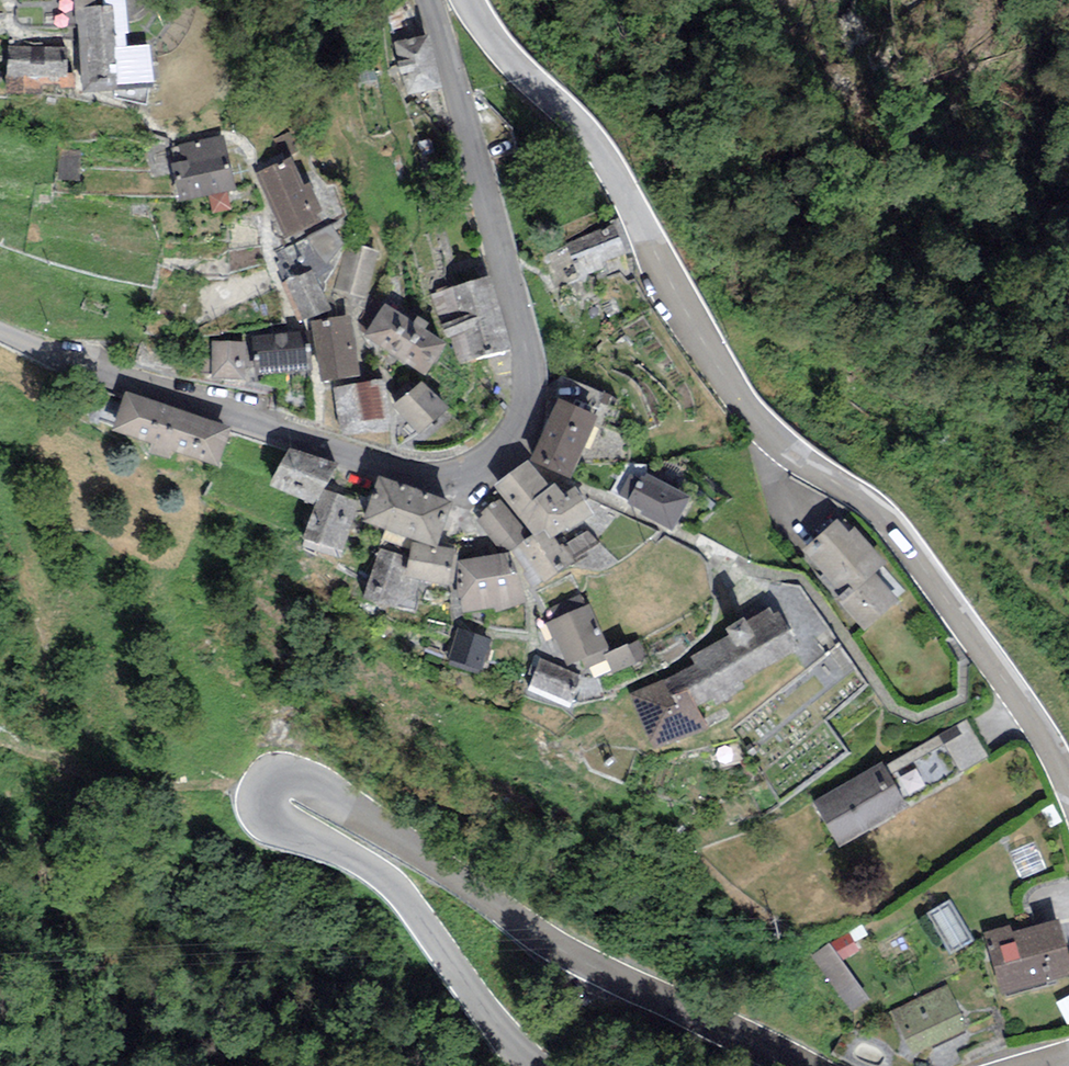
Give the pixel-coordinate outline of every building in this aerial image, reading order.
[(83,92),(153,87),(150,44),(128,46),(125,0),(75,0),(83,92)] [(406,96),(441,88),(429,34),(393,42),(406,96)] [(68,46),(8,45),(7,78),(67,79),(68,46)] [(276,138),(284,157),(298,151),(291,132),(276,138)] [(236,189),(223,134),(178,145),(182,161),(171,163),(180,202),(208,195),(226,191),(236,189)] [(81,150),(61,149),(59,183),(79,184),(81,150)] [(291,156),(255,173),(285,238),(321,221),(317,214),(322,212),(309,183),(304,185),(291,156)] [(208,195),(213,215),(231,210),(226,191),(208,195)] [(332,224),(307,236),(326,264),(344,244),(332,224)] [(613,225),(565,244),(577,273),(625,254),(613,225)] [(367,298),(380,251),(347,243),(335,289),(367,298)] [(282,282),(298,322),(330,310),(314,271),(282,282)] [(489,276),(430,294),(446,338),(450,336),(502,321),(489,276)] [(383,304),(362,335),(424,376),(445,344),(424,331),(428,324),(416,316),(412,323),(383,304)] [(349,317),(312,322),(320,382),(357,377),(349,317)] [(511,349),(502,321),(450,336),(459,365),(511,349)] [(303,331),(251,337),(253,352),(257,352),(260,375),(307,370),(303,331)] [(245,342),(210,341),(210,379),(243,379),(245,342)] [(384,380),(333,388),(339,426),(390,418),(384,380)] [(391,406),(417,434),(448,409),(423,381),(391,406)] [(232,427),(125,392),(112,430),(152,443),(149,452),(172,460),(175,451),(219,466),(232,427)] [(558,398),(530,459),(570,477),(598,416),(558,398)] [(340,465),(290,448),(269,486),(315,505),(324,490),(340,465)] [(528,459),(493,484),(533,534),(535,536),(544,530),(550,539),(554,536),(593,512),(575,486),(564,494),(556,482),(549,486),(528,459)] [(628,500),(644,509),(641,514),(673,530),(691,495),(647,472),(645,476),(641,474),(639,478),(629,498),(628,500)] [(620,494),(629,498),(639,478),(630,474),(620,494)] [(454,504),(379,476),(362,520),(438,548),(454,504)] [(359,502),(324,490),(315,505),(304,540),(343,552),(359,502)] [(501,543),(511,551),(525,539),(519,530),(523,527),(503,502),(477,519),(498,545),(501,543)] [(838,518),(803,548),(844,597),(839,601),(865,631),(900,601),(875,572),(887,562),(856,526),(850,532),(838,518)] [(533,534),(525,539),(511,551),(526,590),(544,582),(572,562),(561,546),(554,536),(550,539),(544,530),(535,536),(533,534)] [(589,530),(561,546),(572,562),(603,545),(589,530)] [(413,543),(409,559),(405,576),(425,580),(449,586),(457,551),(439,547),(438,549),(413,543)] [(416,612),(425,580),(405,576),(409,559),(380,548),(364,599),(416,612)] [(511,551),(458,561),(457,585),(464,613),(496,607),(497,614),(528,603),(526,590),(511,551)] [(608,647),(589,603),(549,621),(557,638),(568,664),(581,659),(603,649),(608,647)] [(663,679),(630,693),(650,750),(709,728),(698,707),(713,699),(715,703),(745,686),(742,681),(794,650),(787,638),(793,635),(779,610),(772,613),(769,607),(747,621),(744,616),(724,627),(729,634),(691,657),(695,665),(663,679)] [(557,638),(549,621),(545,623),(552,640),(557,638)] [(493,639),(459,628),(448,659),(482,670),(493,639)] [(640,638),(604,653),(607,658),(613,673),(648,658),(640,638)] [(603,649),(581,659),(585,669),(607,658),(604,653),(603,649)] [(580,674),(540,657),(526,689),(567,706),(580,674)] [(881,763),(813,802),(839,847),(907,808),(881,763)] [(971,941),(948,903),(929,915),(952,952),(971,941)] [(1058,920),(1011,932),(1009,925),(983,932),(1000,994),(1005,992),(1007,997),(1047,986),(1045,981),(1068,975),(1068,958),(1058,920)] [(851,932),(828,943),(841,961),(862,952),(851,932)] [(841,961),(828,943),(810,956),(851,1013),(869,1000),(841,961)] [(946,984),(889,1012),(910,1057),(968,1030),(946,984)] [(1055,1003),(1067,1025),(1068,1024),(1068,996),(1055,1003)]
